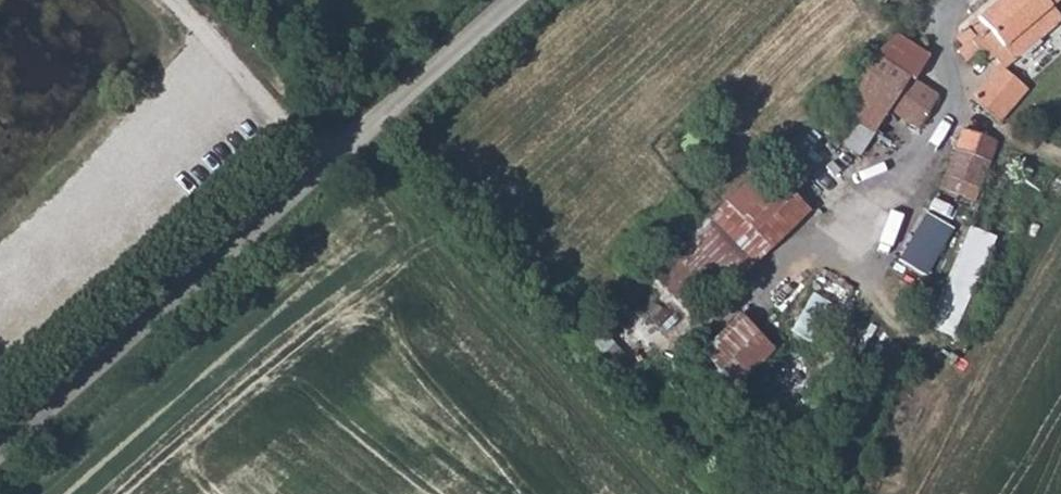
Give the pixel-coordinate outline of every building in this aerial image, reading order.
[(954,30),(977,57),(986,50),(995,58),(1008,46),(1023,59),(1060,24),(1060,0),(986,0),(954,30)] [(915,61),(885,43),(863,63),(900,85),(915,61)] [(900,85),(863,63),(834,91),(842,95),(826,123),(860,143),(883,109),(911,123),(925,98),(900,85)] [(1018,80),(989,68),(971,111),(1000,124),(1018,80)] [(998,141),(964,127),(934,199),(969,212),(998,141)] [(787,133),(649,274),(661,281),(668,273),(718,299),(803,213),(790,201),(828,163),(834,151),(793,130),(783,141),(787,133)] [(893,262),(923,277),(949,228),(920,213),(893,262)] [(947,338),(993,238),(967,226),(920,326),(947,338)] [(785,332),(807,345),(830,306),(809,293),(785,332)] [(725,391),(766,351),(734,318),(692,359),(725,391)] [(608,321),(586,342),(618,373),(639,352),(608,321)]
